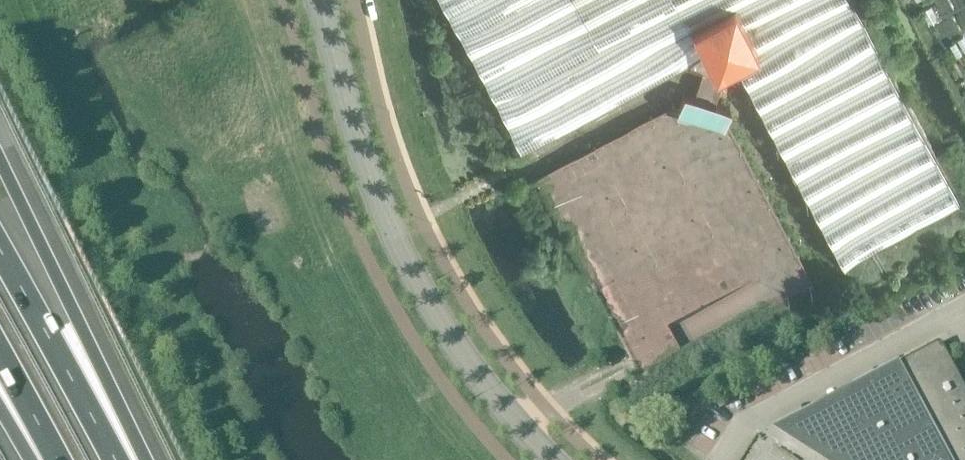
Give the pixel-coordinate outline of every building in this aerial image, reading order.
[(888,66),(853,0),(439,0),(519,149),(680,64),(701,70),(693,98),(683,95),(680,106),(677,117),(688,121),(690,112),(724,123),(726,116),(729,107),(720,104),(715,102),(716,97),(722,77),(744,83),(842,267),(962,204),(888,66)] [(790,435),(830,459),(964,459),(964,388),(941,344),(897,367),(901,376),(790,435)]
